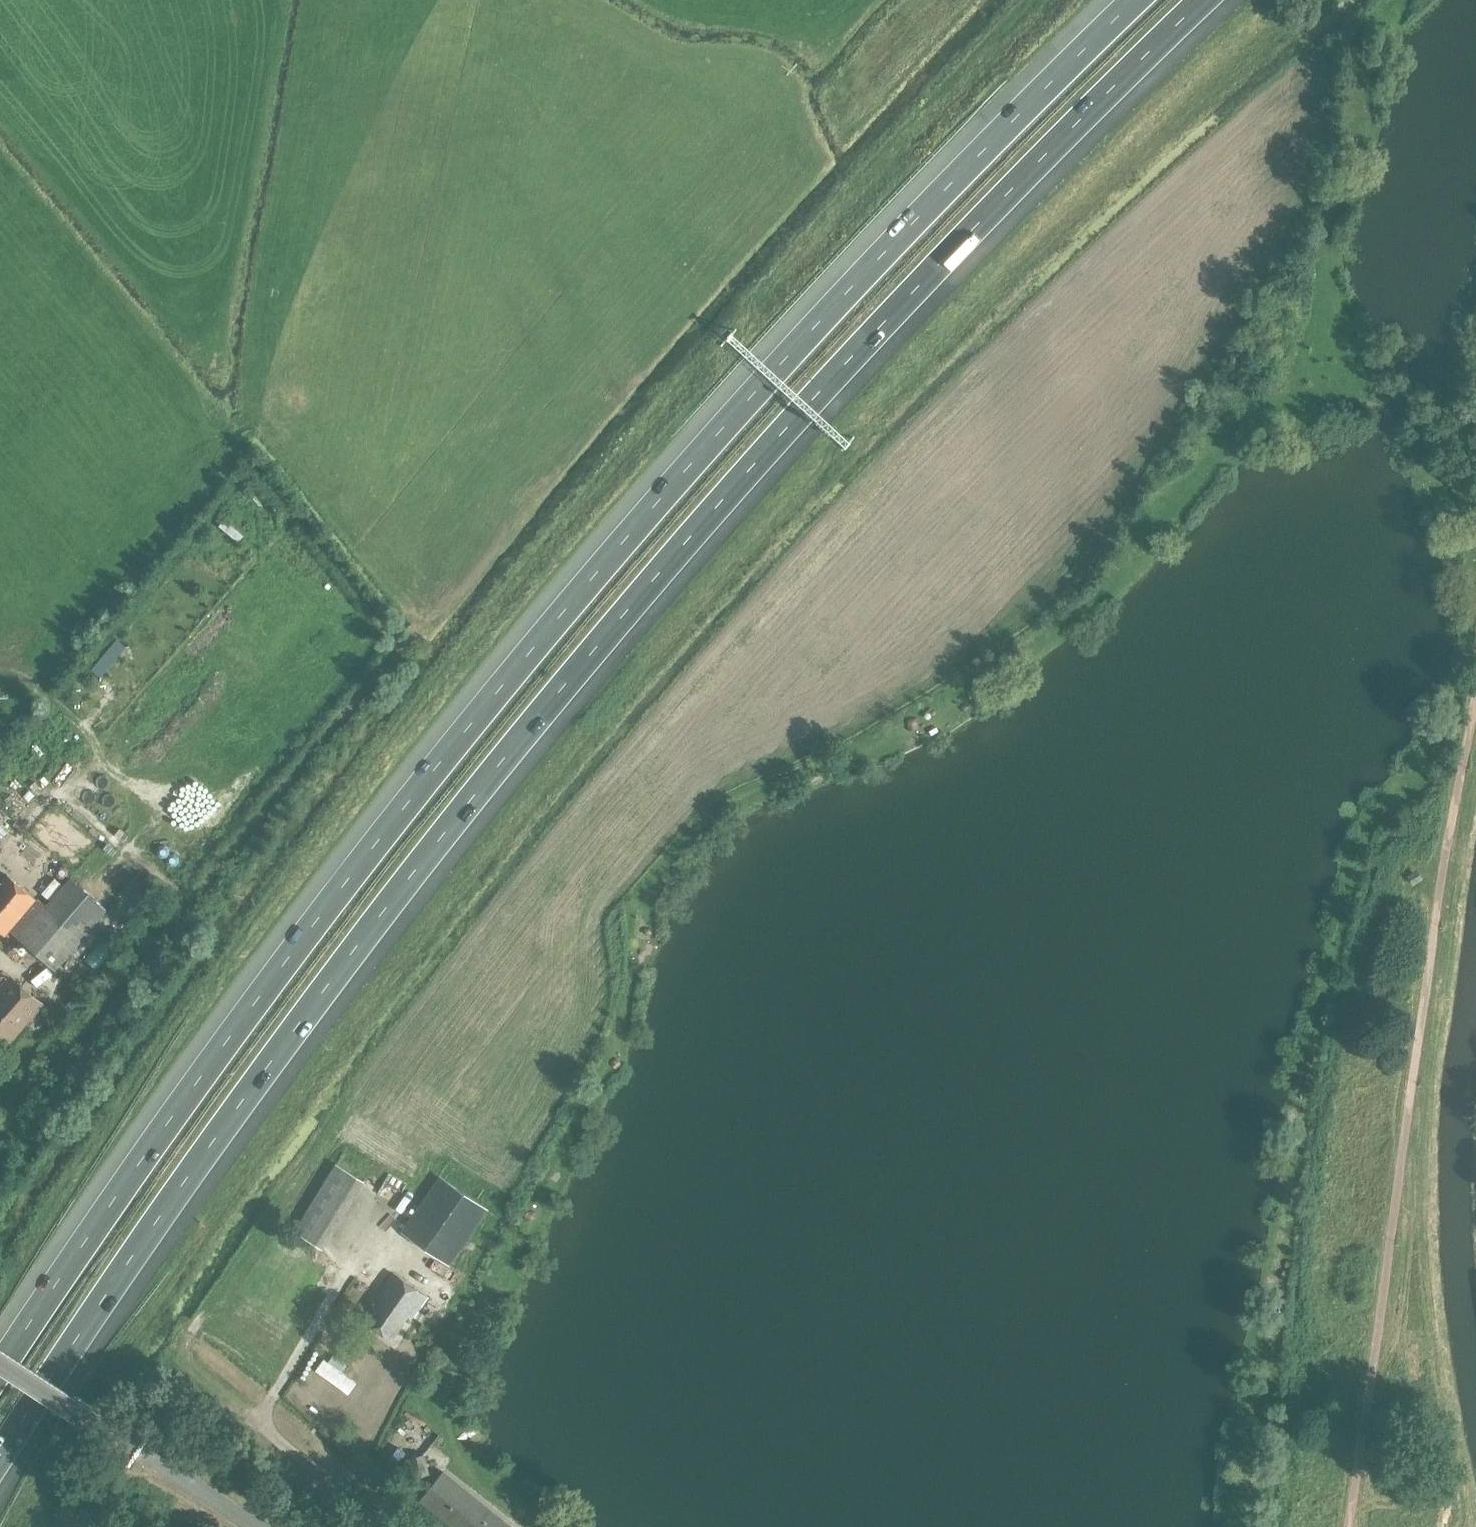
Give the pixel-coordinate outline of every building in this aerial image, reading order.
[(39,898),(8,872),(0,882),(0,932),(6,936),(10,931),(39,898)] [(57,971),(107,911),(70,878),(46,906),(39,898),(10,931),(57,971)] [(42,1004),(11,977),(0,990),(0,1039),(8,1046),(42,1004)] [(323,1246),(365,1179),(336,1162),(295,1229),(323,1246)] [(450,1263),(489,1207),(442,1175),(404,1231),(450,1263)] [(413,1319),(428,1297),(392,1272),(377,1293),(380,1296),(361,1323),(392,1342),(409,1317),(413,1319)] [(406,1479),(429,1473),(425,1454),(401,1461),(406,1479)] [(446,1473),(425,1500),(460,1526),(515,1526),(446,1473)]
